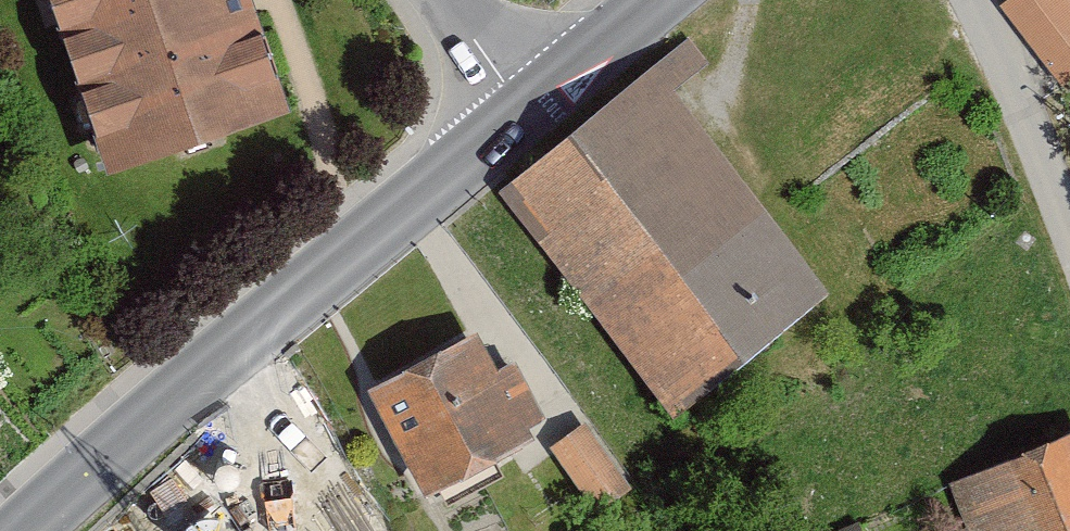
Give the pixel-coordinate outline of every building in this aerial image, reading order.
[(243,0),(43,0),(100,175),(281,116),(243,0)] [(1002,15),(1061,86),(1069,79),(1069,0),(1020,0),(1002,15)] [(704,75),(684,49),(496,194),(669,417),(825,297),(671,100),(704,75)] [(493,375),(472,337),(363,396),(421,502),(527,444),(521,433),(538,424),(507,367),(493,375)] [(627,491),(583,428),(547,454),(591,516),(627,491)] [(945,489),(962,530),(1069,530),(1069,441),(945,489)]
